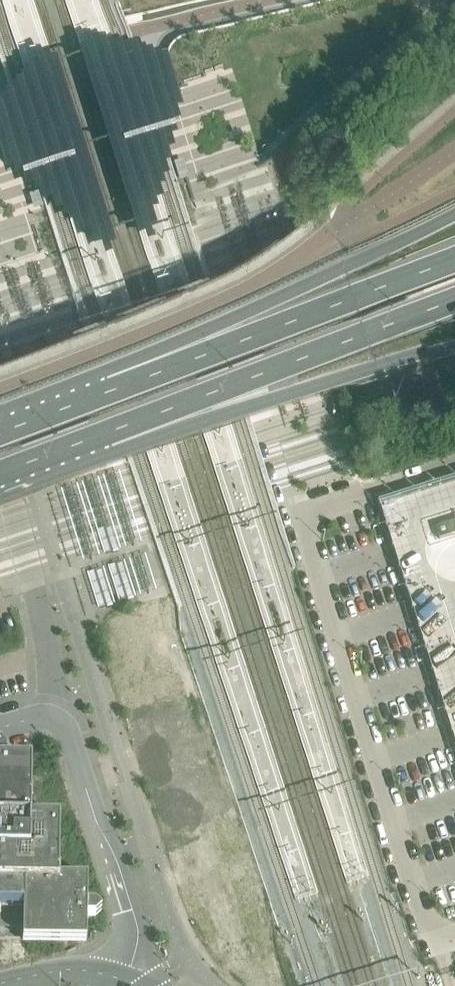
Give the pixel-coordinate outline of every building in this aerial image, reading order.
[(98,49),(97,46),(91,48),(94,58),(87,60),(85,54),(79,56),(138,242),(145,240),(147,248),(154,245),(150,234),(156,232),(152,216),(158,214),(156,206),(162,204),(159,193),(165,191),(163,183),(169,181),(165,169),(172,167),(168,156),(174,154),(171,142),(177,140),(174,128),(180,126),(176,115),(183,112),(167,62),(160,64),(159,60),(152,62),(151,58),(144,60),(143,56),(137,58),(136,55),(129,57),(128,53),(121,55),(120,51),(114,53),(112,49),(106,51),(105,47),(98,49)] [(90,236),(95,252),(101,249),(105,261),(112,259),(109,251),(115,249),(56,63),(50,65),(48,57),(41,59),(42,63),(35,65),(37,69),(30,71),(31,75),(25,77),(26,81),(20,83),(21,87),(15,89),(16,93),(9,95),(11,99),(4,101),(5,105),(0,106),(0,156),(4,170),(11,167),(15,179),(21,177),(25,189),(31,187),(35,198),(41,196),(45,208),(52,205),(55,217),(62,215),(64,223),(71,221),(74,232),(81,230),(83,238),(90,236)] [(0,927),(23,927),(23,945),(86,945),(87,920),(95,920),(102,914),(95,908),(87,907),(87,882),(58,882),(59,824),(30,824),(31,766),(6,766),(6,757),(0,751),(0,915),(0,927)]
